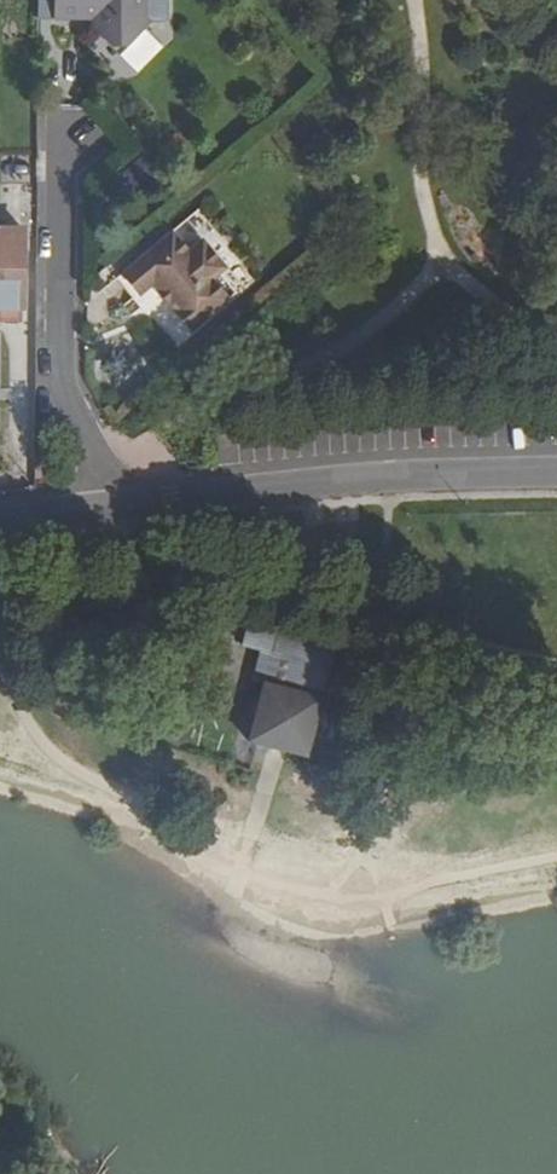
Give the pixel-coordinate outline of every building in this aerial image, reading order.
[(88,18),(89,10),(98,10),(97,18),(98,27),(121,54),(154,26),(148,18),(148,0),(57,0),(57,18),(88,18)] [(89,10),(88,18),(97,18),(98,10),(89,10)] [(187,223),(124,273),(140,292),(154,282),(161,291),(167,286),(175,294),(171,303),(192,328),(236,293),(220,272),(225,268),(187,223)] [(0,228),(0,308),(20,308),(21,228),(1,228),(0,228)] [(140,292),(124,273),(118,279),(134,298),(140,292)] [(161,291),(171,303),(175,294),(167,286),(161,291)] [(276,752),(309,761),(322,709),(338,644),(249,621),(241,651),(260,657),(254,687),(265,691),(251,746),(276,752)]
